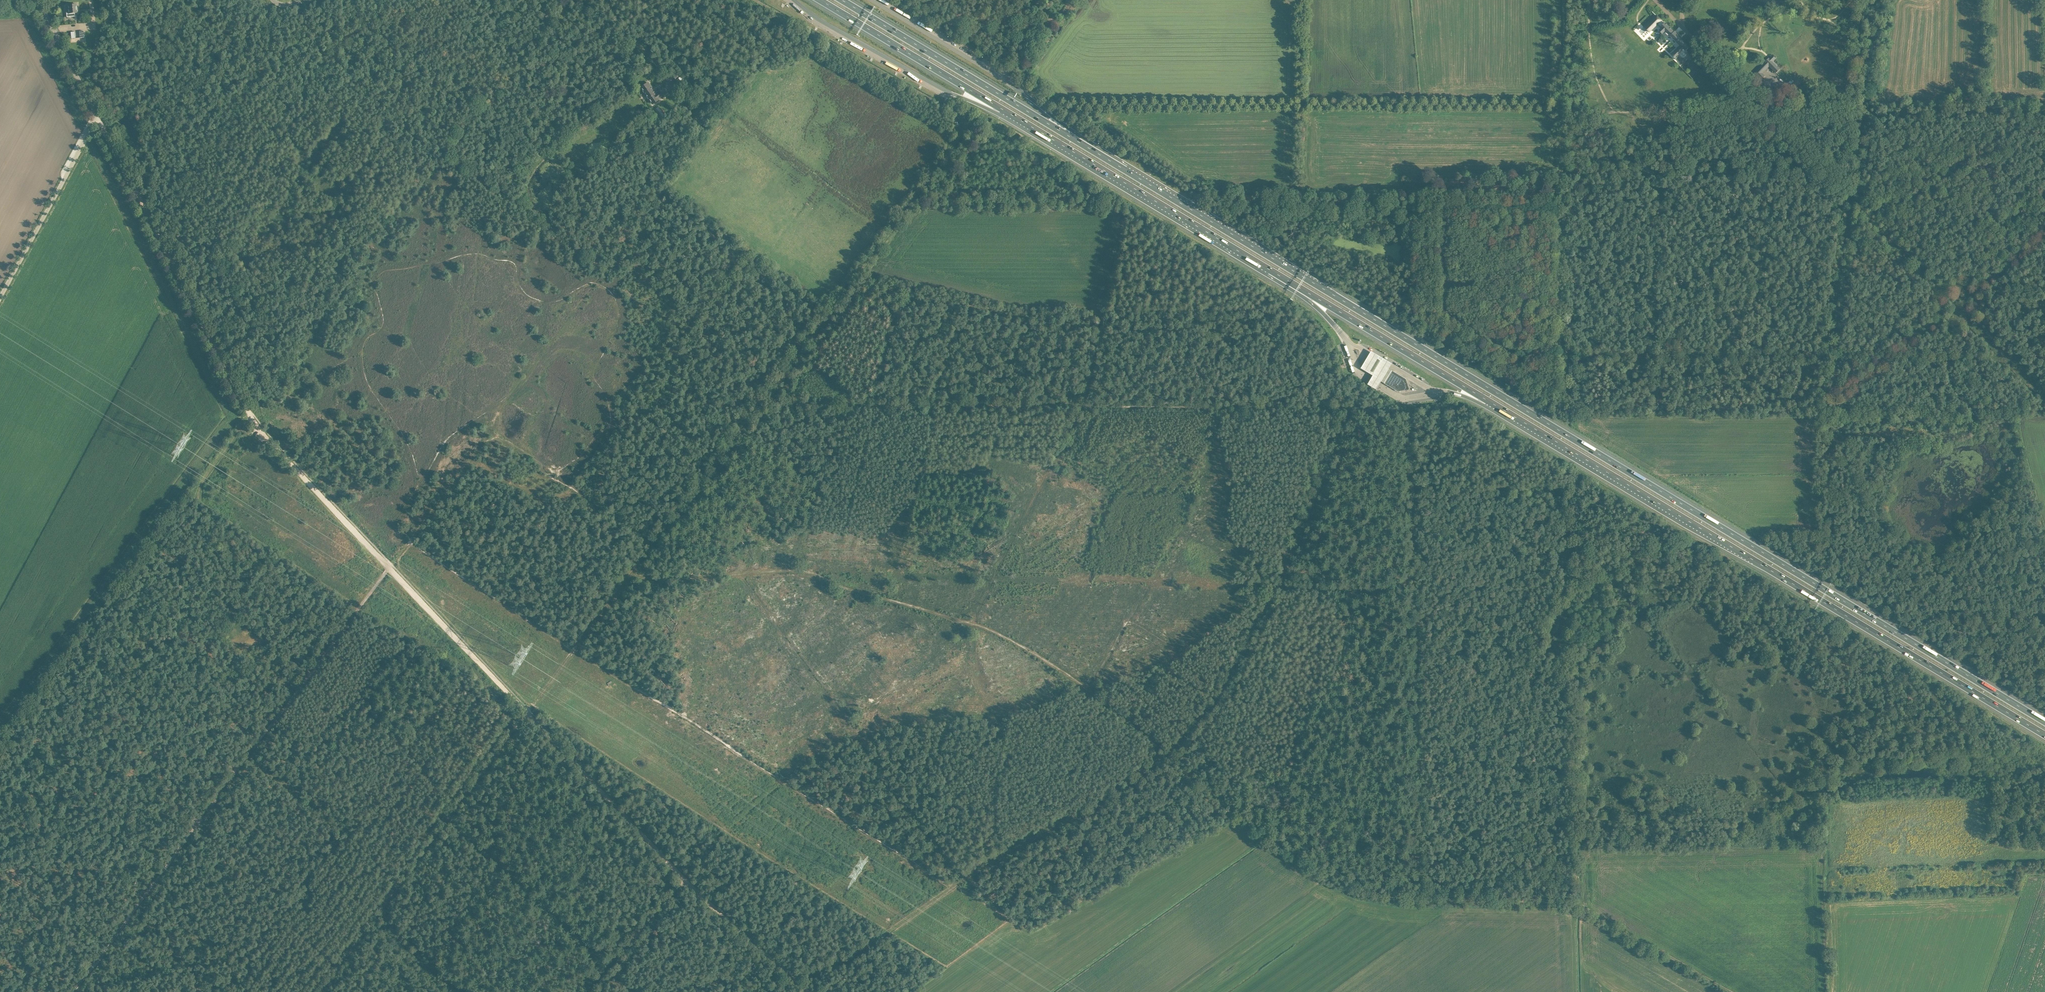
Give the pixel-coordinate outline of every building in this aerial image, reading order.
[(75,16),(75,13),(77,13),(76,4),(74,4),(73,3),(71,4),(70,4),(68,5),(69,12),(66,12),(67,17),(75,16)] [(901,13),(903,10),(891,3),(889,6),(901,13)] [(1656,13),(1644,25),(1650,31),(1663,19),(1658,14),(1657,15),(1656,13)] [(1666,21),(1660,26),(1661,27),(1659,29),(1663,33),(1665,31),(1670,36),(1671,36),(1680,45),(1671,53),(1676,59),(1678,58),(1684,63),(1689,58),(1691,60),(1696,56),(1689,48),(1691,46),(1682,38),(1683,37),(1676,30),(1675,30),(1666,21)] [(1752,74),(1751,75),(1758,82),(1761,78),(1759,76),(1766,69),(1773,76),(1776,72),(1769,65),(1773,61),(1769,58),(1766,61),(1765,61),(1761,65),(1762,65),(1753,74),(1752,74)] [(671,74),(676,80),(679,86),(690,79),(686,73),(685,74),(683,71),(682,72),(680,68),(671,74)] [(696,82),(693,83),(701,96),(699,98),(700,100),(703,99),(706,97),(696,82)] [(668,93),(664,87),(656,93),(648,83),(641,87),(653,104),(668,93)] [(666,116),(659,107),(655,110),(662,119),(666,116)] [(1373,376),(1368,386),(1376,391),(1392,364),(1371,352),(1361,369),(1373,376)] [(1392,370),(1385,383),(1398,392),(1408,390),(1409,390),(1409,389),(1409,388),(1406,379),(1392,370)]
